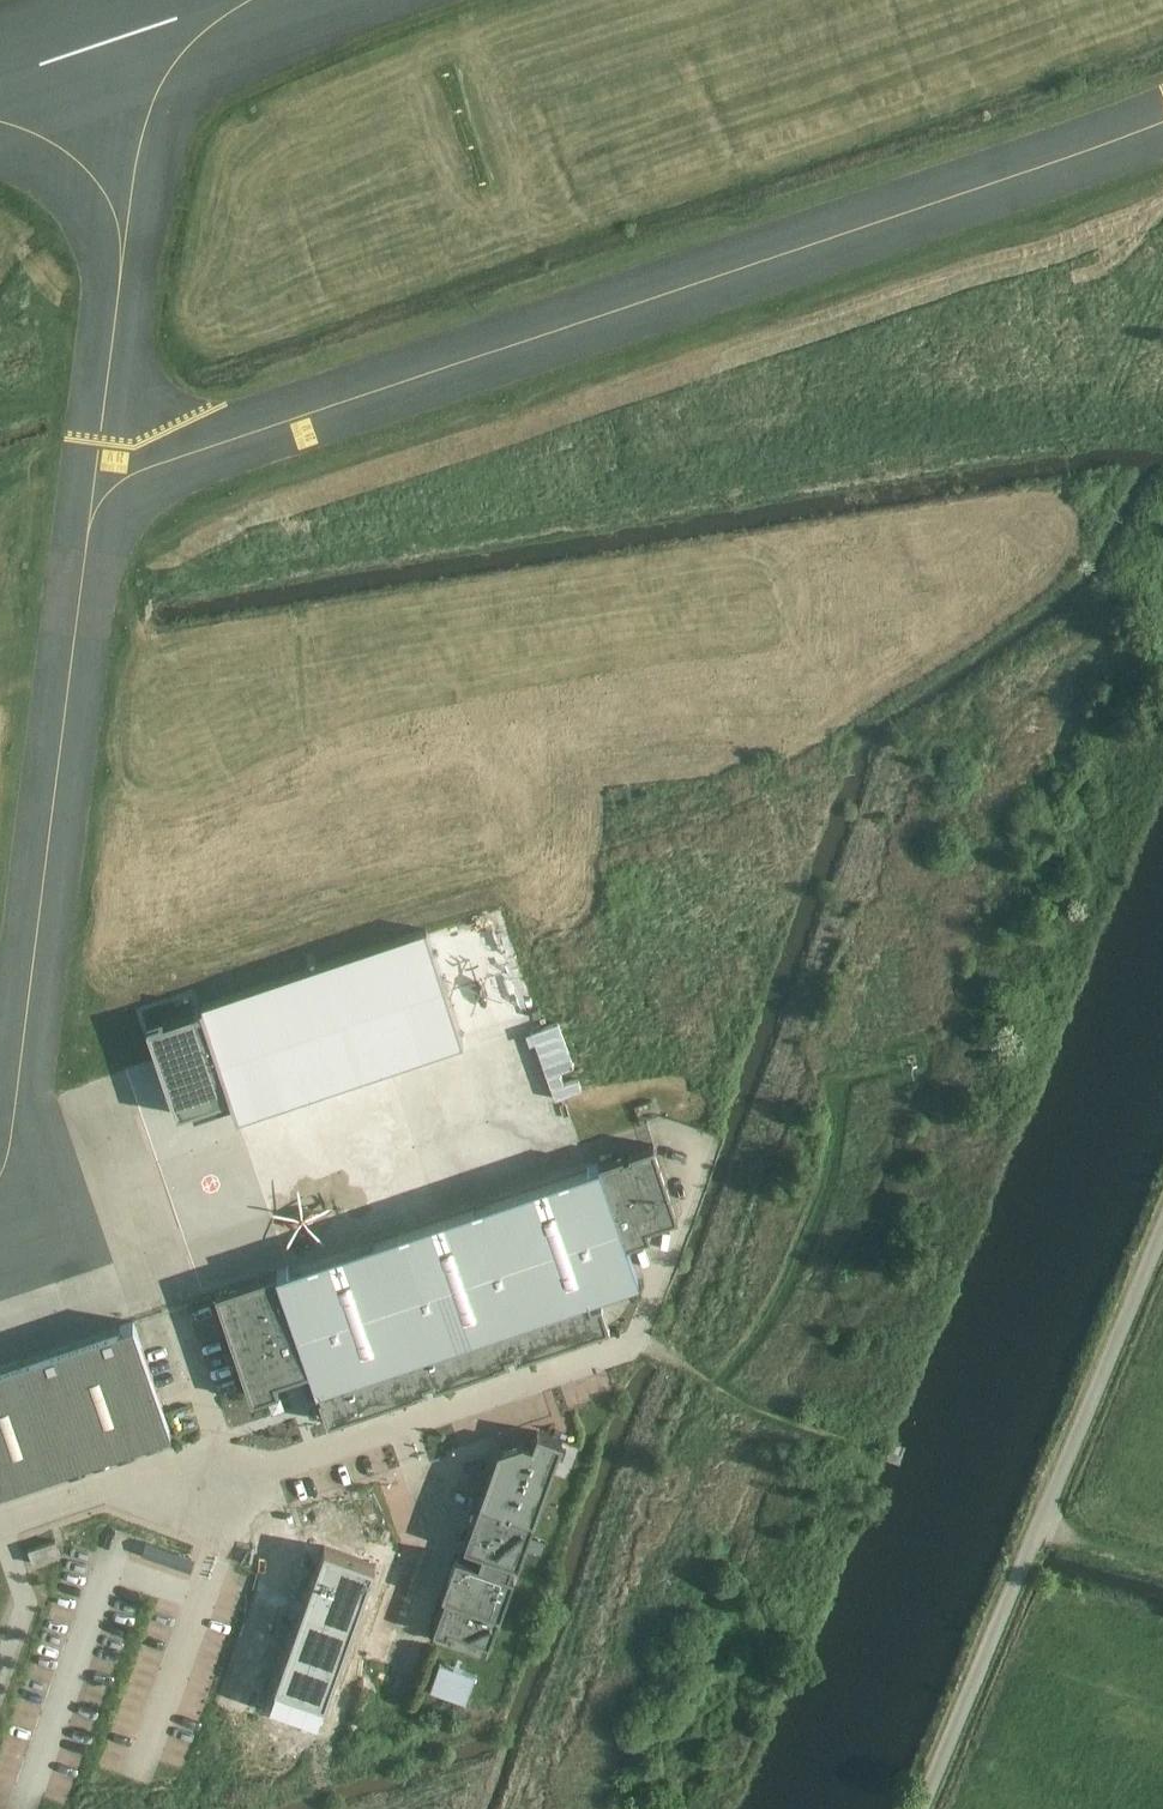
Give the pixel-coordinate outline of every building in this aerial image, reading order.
[(410,942),(441,1032),(533,1000),(502,910),(410,942)] [(400,945),(307,977),(338,1067),(430,1035),(400,945)] [(641,1222),(662,1215),(659,1208),(674,1204),(654,1138),(618,1149),(641,1222)] [(318,1353),(333,1401),(624,1311),(614,1278),(655,1266),(641,1222),(618,1149),(586,1159),(225,1270),(228,1281),(260,1382),(289,1373),(286,1363),(318,1353)] [(180,1420),(143,1307),(0,1354),(0,1479),(180,1420)] [(446,1593),(434,1628),(447,1633),(449,1627),(479,1637),(488,1641),(486,1647),(488,1648),(514,1573),(509,1572),(513,1561),(519,1562),(558,1452),(553,1450),(557,1439),(562,1441),(563,1439),(538,1430),(535,1437),(533,1443),(524,1440),(523,1439),(499,1447),(465,1543),(478,1548),(483,1550),(479,1561),(474,1559),(460,1554),(456,1553),(442,1592),(446,1593)]
